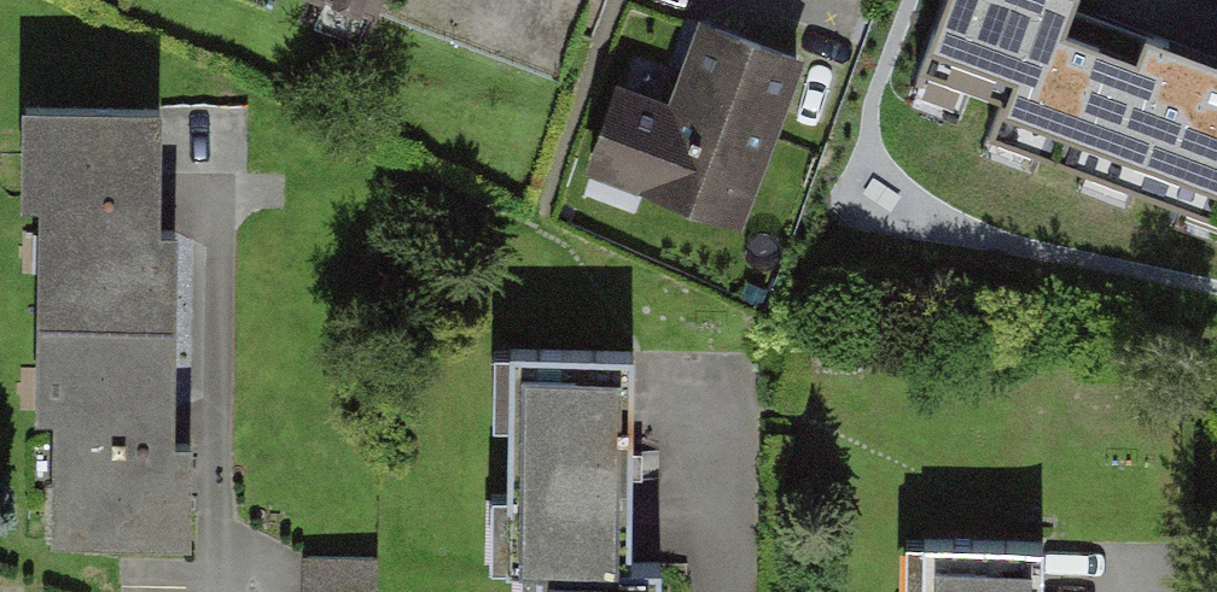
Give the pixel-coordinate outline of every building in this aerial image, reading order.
[(374,9),(377,0),(348,0),(374,9)] [(374,9),(560,78),(589,0),(377,0),(374,9)] [(914,79),(996,108),(986,135),(1216,219),(1216,106),(1056,48),(1073,0),(943,0),(914,79)] [(794,57),(703,24),(673,107),(621,88),(594,163),(737,215),(794,57)] [(44,297),(185,293),(180,99),(39,103),(44,297)] [(185,293),(44,297),(50,528),(192,524),(185,293)] [(628,581),(633,356),(512,353),(507,578),(628,581)] [(304,591),(389,591),(388,534),(303,536),(304,591)] [(934,591),(1077,591),(1077,563),(934,562),(934,591)] [(659,583),(537,580),(537,591),(658,591),(659,583)]
